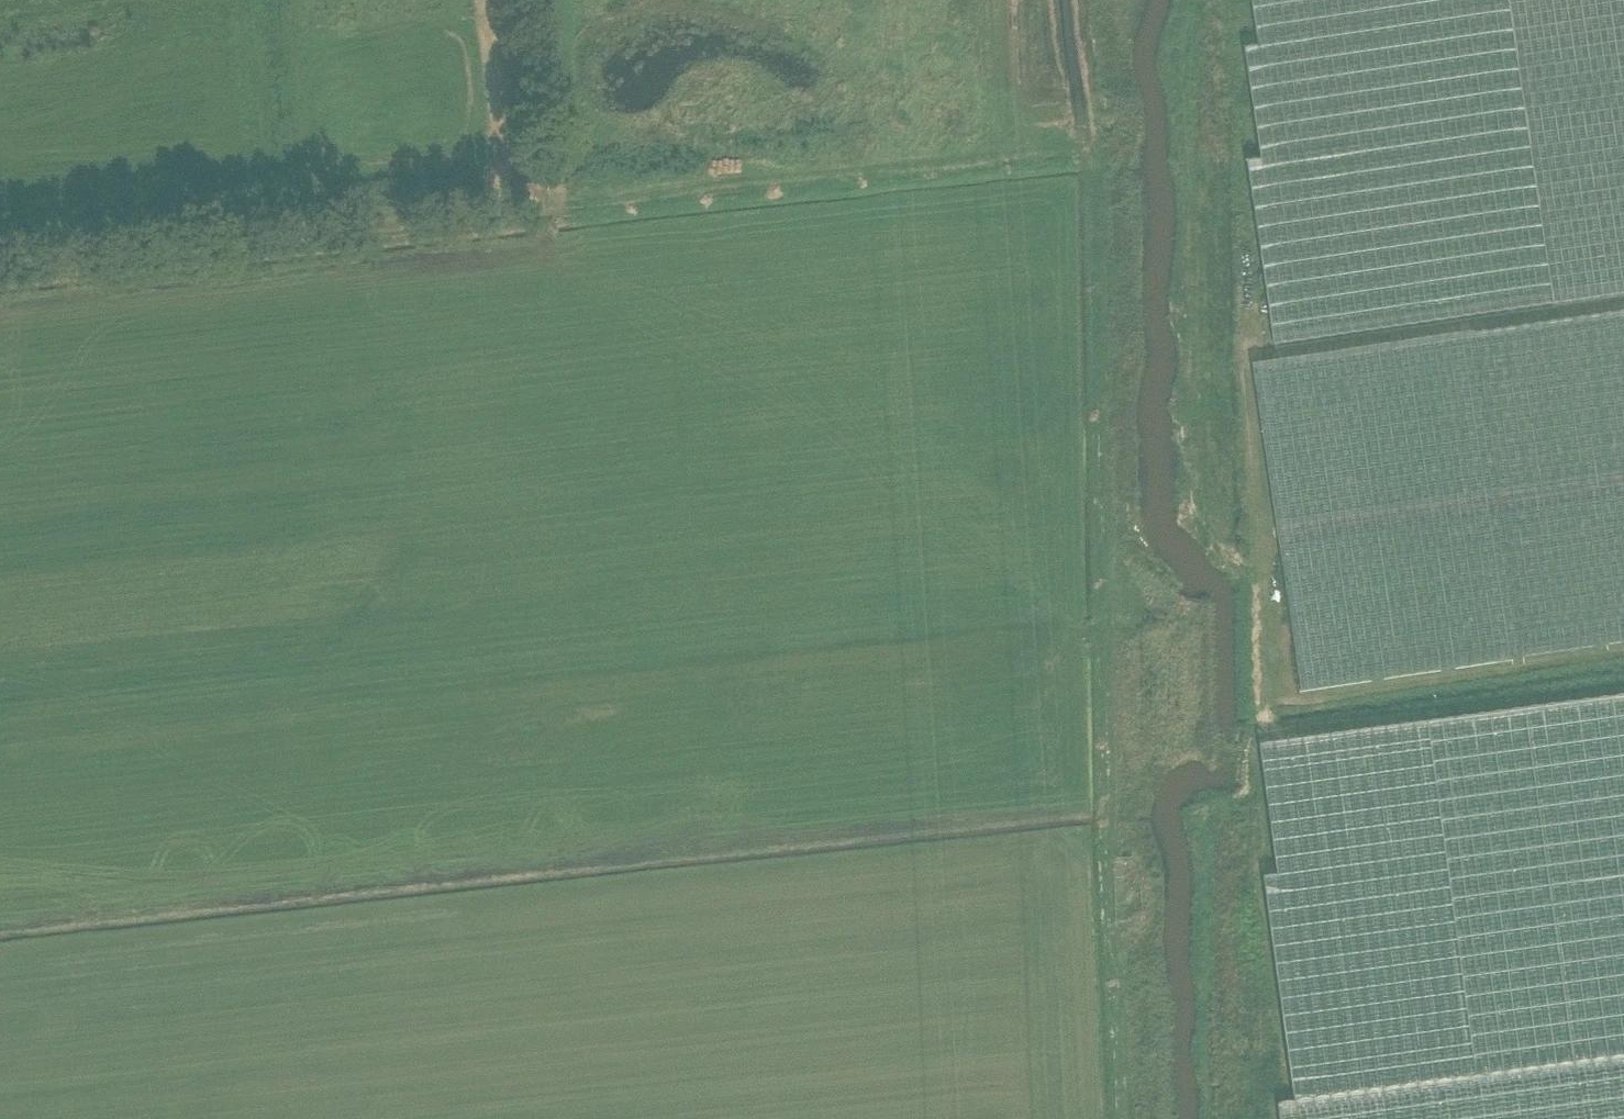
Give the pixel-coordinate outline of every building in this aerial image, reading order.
[(1277,348),(1623,297),(1623,0),(1253,0),(1260,51),(1246,53),(1262,163),(1251,165),(1277,348)] [(1255,370),(1289,590),(1304,698),(1623,648),(1623,316),(1255,370)] [(1267,749),(1284,879),(1270,881),(1301,1105),(1283,1107),(1285,1118),(1623,1118),(1623,701),(1267,749)]
